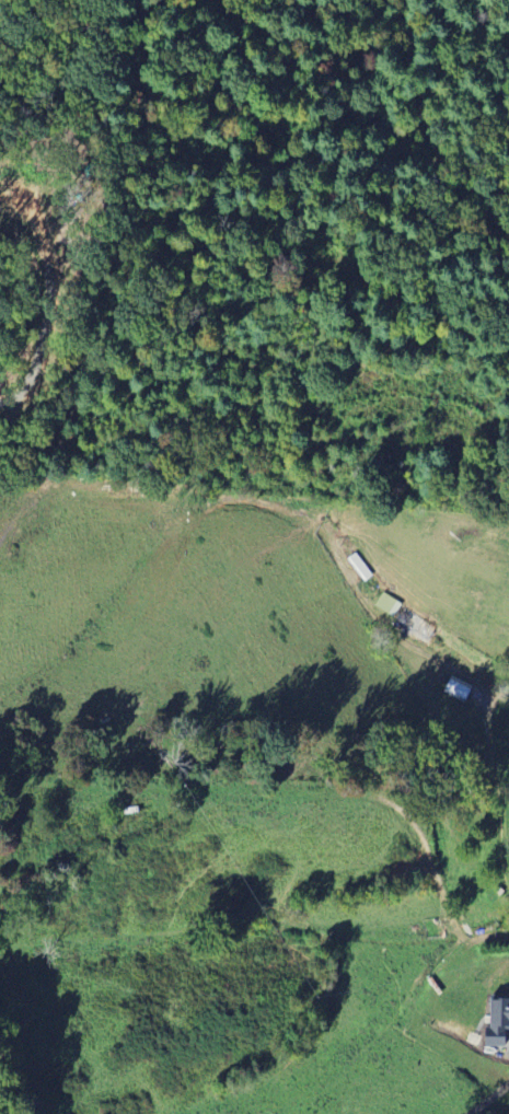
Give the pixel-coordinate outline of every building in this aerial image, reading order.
[(375,606),(393,617),(402,604),(384,592),(375,606)] [(473,687),(452,676),(444,692),(465,703),(473,687)] [(485,1046),(507,1047),(507,1030),(508,1030),(508,997),(493,996),(492,1028),(486,1028),(485,1046)]
